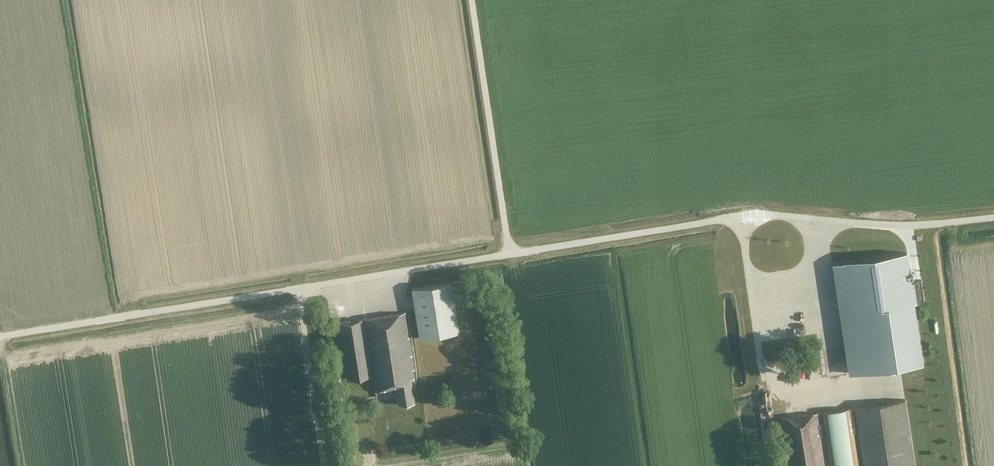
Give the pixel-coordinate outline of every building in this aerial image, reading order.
[(924,361),(915,301),(925,300),(921,279),(912,280),(907,251),(845,260),(845,261),(835,263),(851,372),(924,361)] [(411,289),(419,338),(459,332),(451,282),(411,289)] [(405,311),(338,322),(347,379),(372,375),(374,392),(396,388),(399,404),(414,402),(411,379),(414,378),(413,369),(414,369),(405,311)] [(330,334),(329,323),(322,324),(323,335),(330,334)] [(907,399),(823,411),(824,422),(822,423),(820,411),(783,417),(790,465),(787,465),(828,465),(823,435),(826,435),(831,465),(860,465),(855,432),(860,432),(865,465),(916,465),(907,399)]
